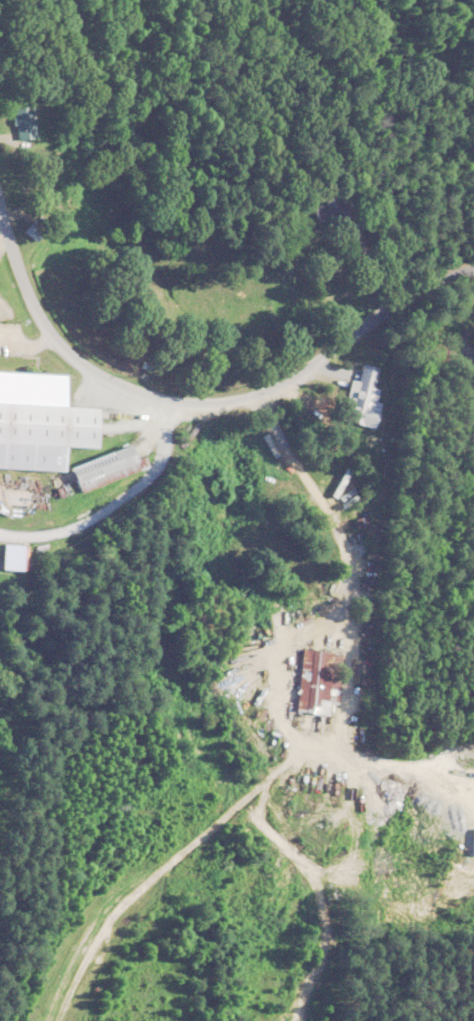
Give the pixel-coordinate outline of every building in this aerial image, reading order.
[(15,104),(21,142),(41,139),(36,101),(15,104)] [(355,379),(345,419),(379,427),(385,402),(380,401),(383,388),(377,386),(382,366),(366,362),(362,381),(355,379)] [(0,369),(0,466),(72,468),(73,445),(106,446),(107,404),(72,403),(73,371),(0,369)] [(85,485),(146,465),(139,444),(78,464),(85,485)] [(342,652),(303,648),(296,709),(330,712),(332,691),(338,692),(342,652)]
